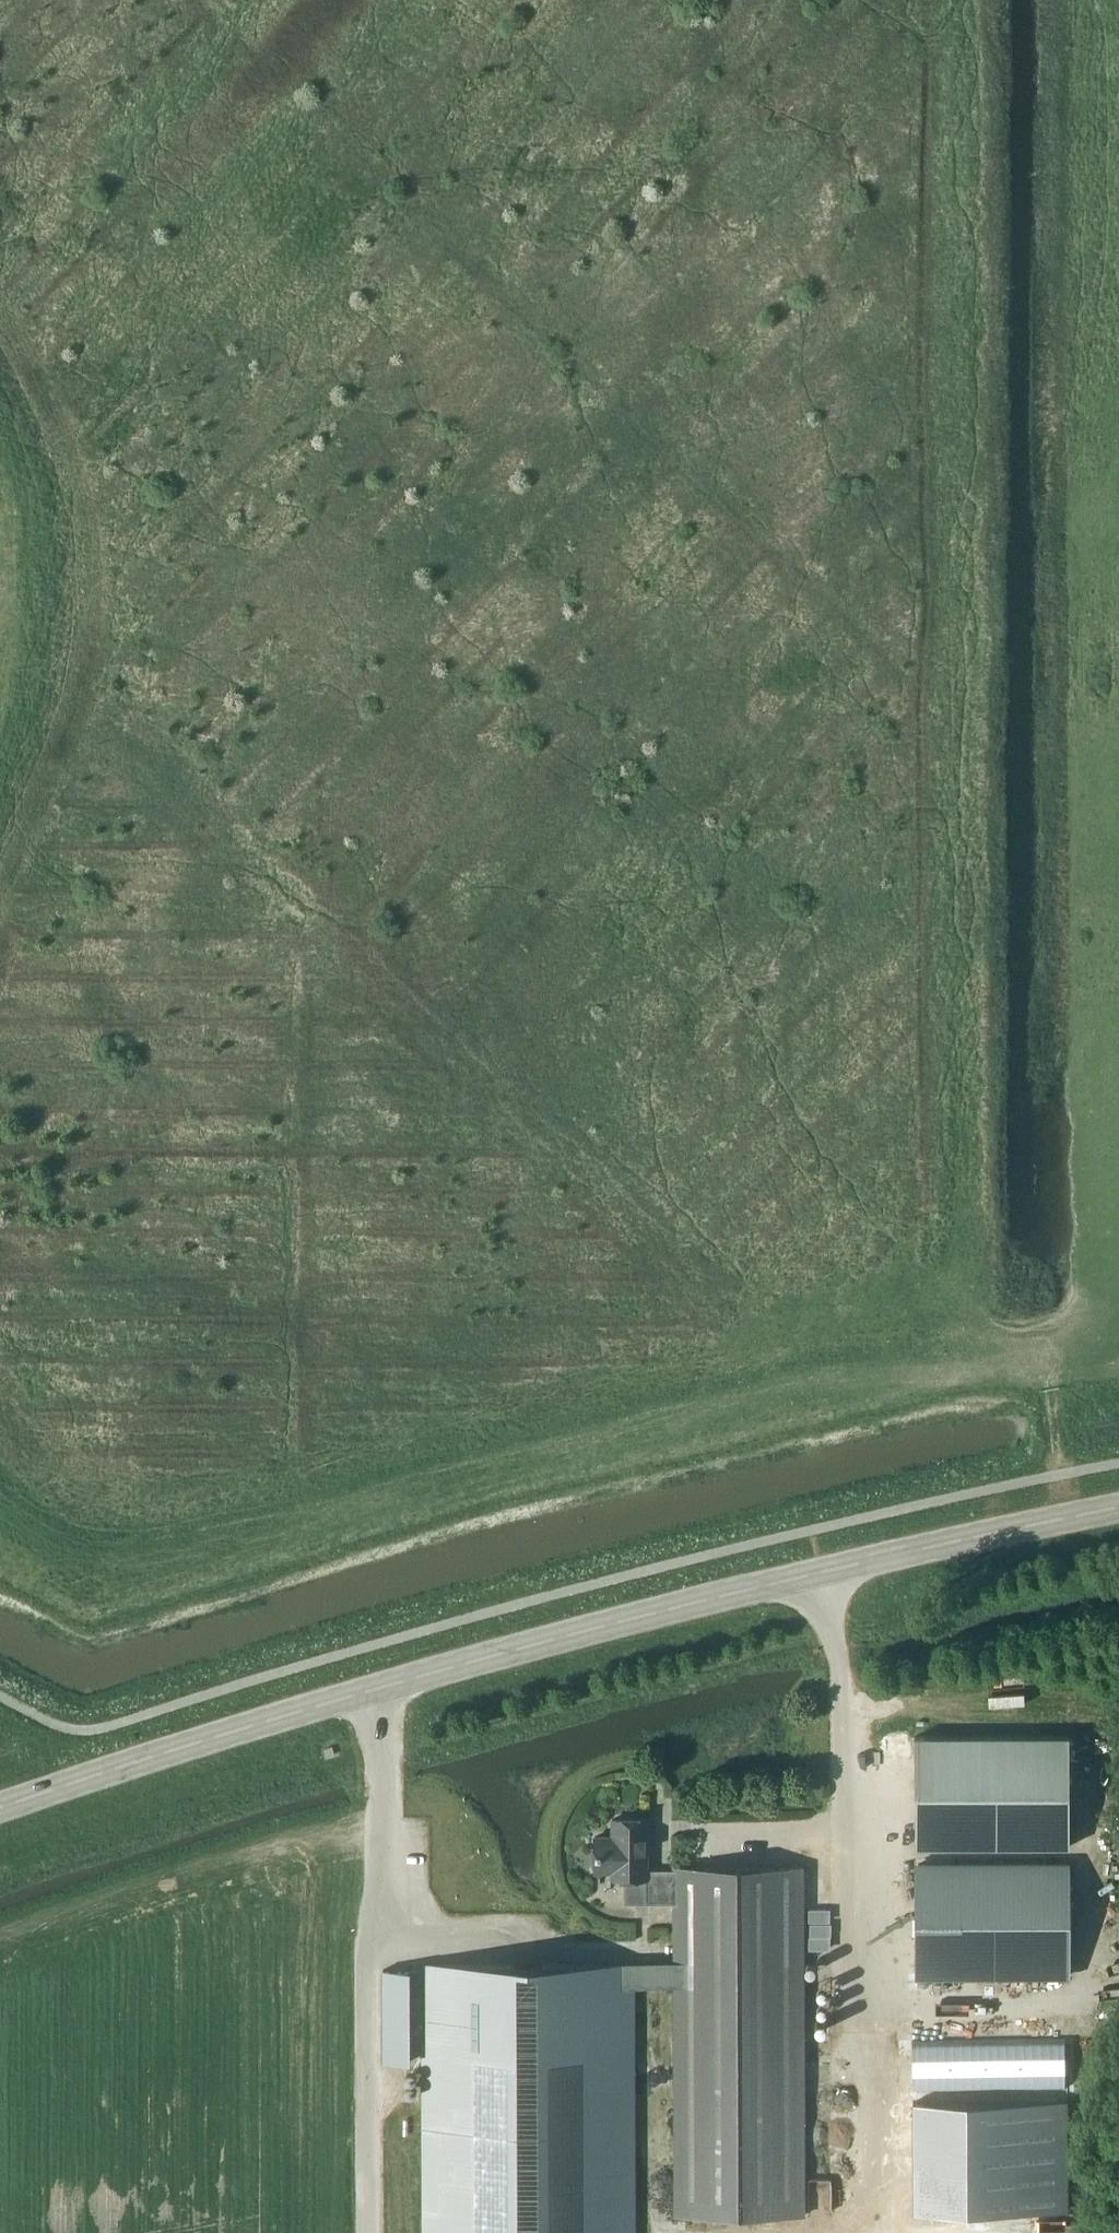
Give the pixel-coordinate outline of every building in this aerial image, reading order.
[(914,1735),(915,1847),(1069,1846),(1069,1735),(914,1735)] [(805,2214),(804,1866),(673,1867),(673,1871),(647,1871),(647,1818),(612,1818),(612,1836),(595,1836),(595,1871),(626,1871),(626,1877),(634,1877),(634,1901),(674,1901),(674,1963),(674,1993),(674,2214),(805,2214)] [(1067,1865),(919,1865),(917,1865),(918,1974),(1067,1974),(1067,1865)] [(830,1922),(831,1909),(809,1909),(809,1921),(830,1922)] [(830,1937),(830,1924),(808,1924),(808,1936),(830,1937)] [(829,1952),(829,1939),(808,1938),(807,1951),(829,1952)] [(674,1993),(674,1963),(425,1964),(425,1969),(383,1969),(383,2060),(410,2060),(410,2040),(426,2040),(427,2232),(631,2232),(630,1993),(674,1993)] [(907,2099),(907,2210),(1068,2210),(1068,2100),(907,2099)]
